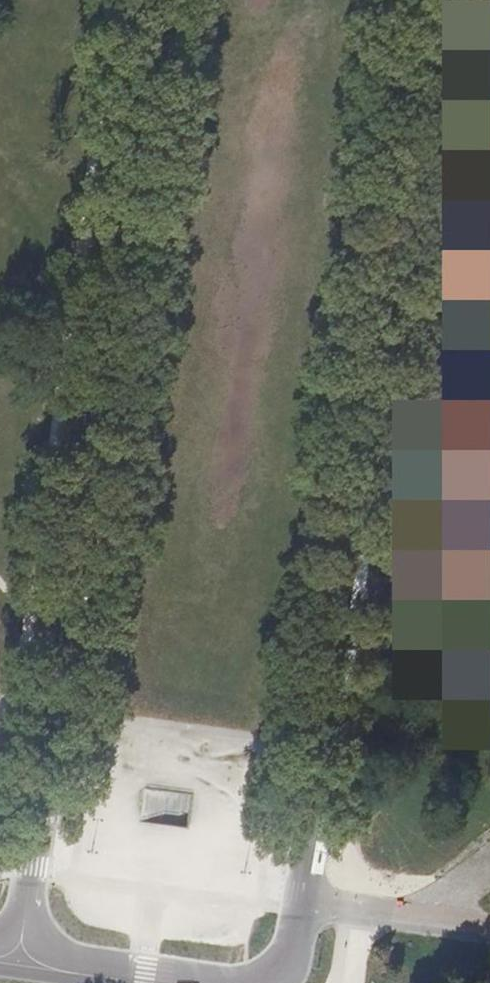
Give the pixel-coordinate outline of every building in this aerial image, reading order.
[(489,144),(489,74),(479,73),(469,141),(489,144)] [(489,305),(489,235),(456,230),(446,299),(489,305)] [(489,466),(489,396),(434,388),(424,456),(489,466)] [(489,580),(489,527),(415,516),(408,565),(470,573),(470,577),(489,580)] [(398,560),(392,560),(379,558),(376,579),(389,581),(395,582),(398,560)]
